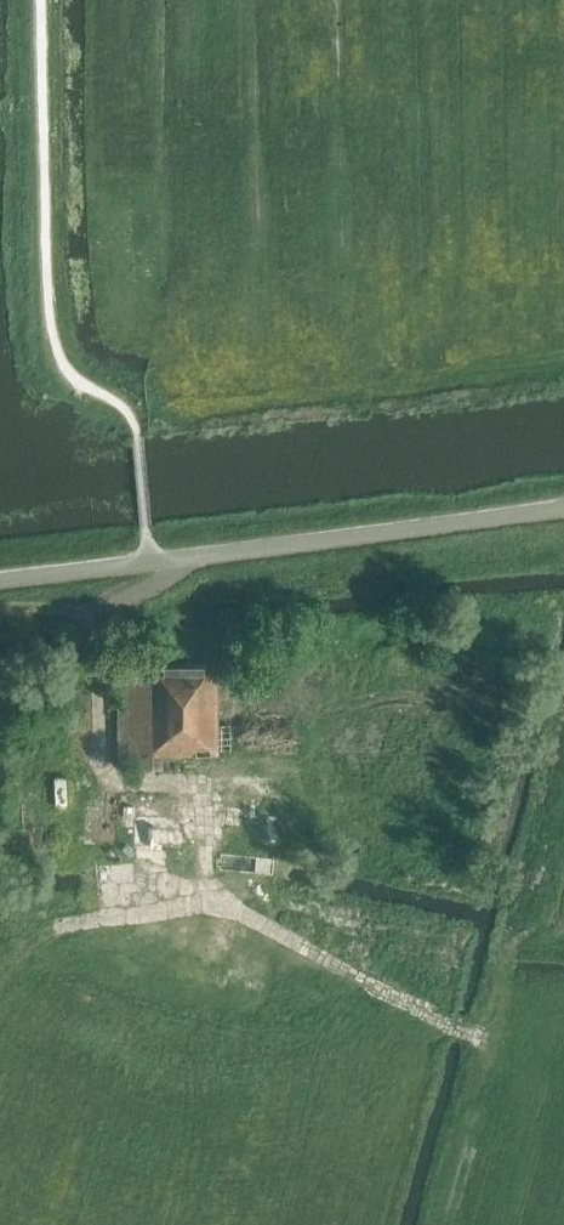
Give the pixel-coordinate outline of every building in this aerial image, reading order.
[(118,678),(118,766),(163,768),(164,756),(230,754),(230,725),(218,725),(216,662),(136,664),(137,679),(118,678)] [(134,851),(136,851),(177,851),(178,861),(197,860),(197,844),(191,844),(179,817),(134,818),(134,851)] [(239,823),(228,881),(257,886),(267,828),(239,823)]
